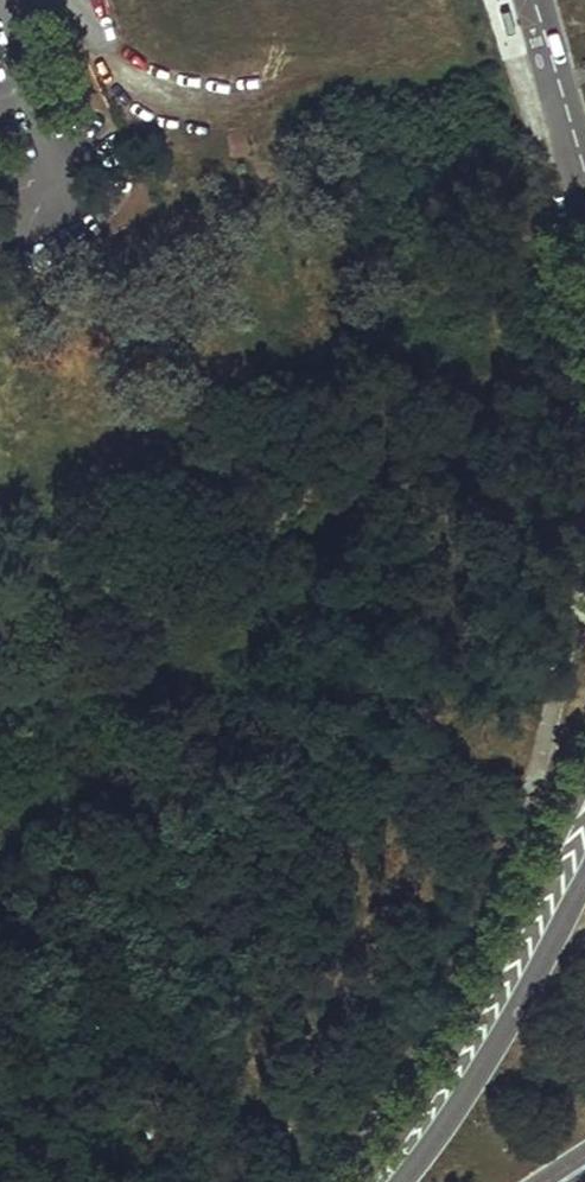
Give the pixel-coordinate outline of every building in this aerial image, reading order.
[(503,14),(508,33),(516,32),(511,12),(503,14)]
